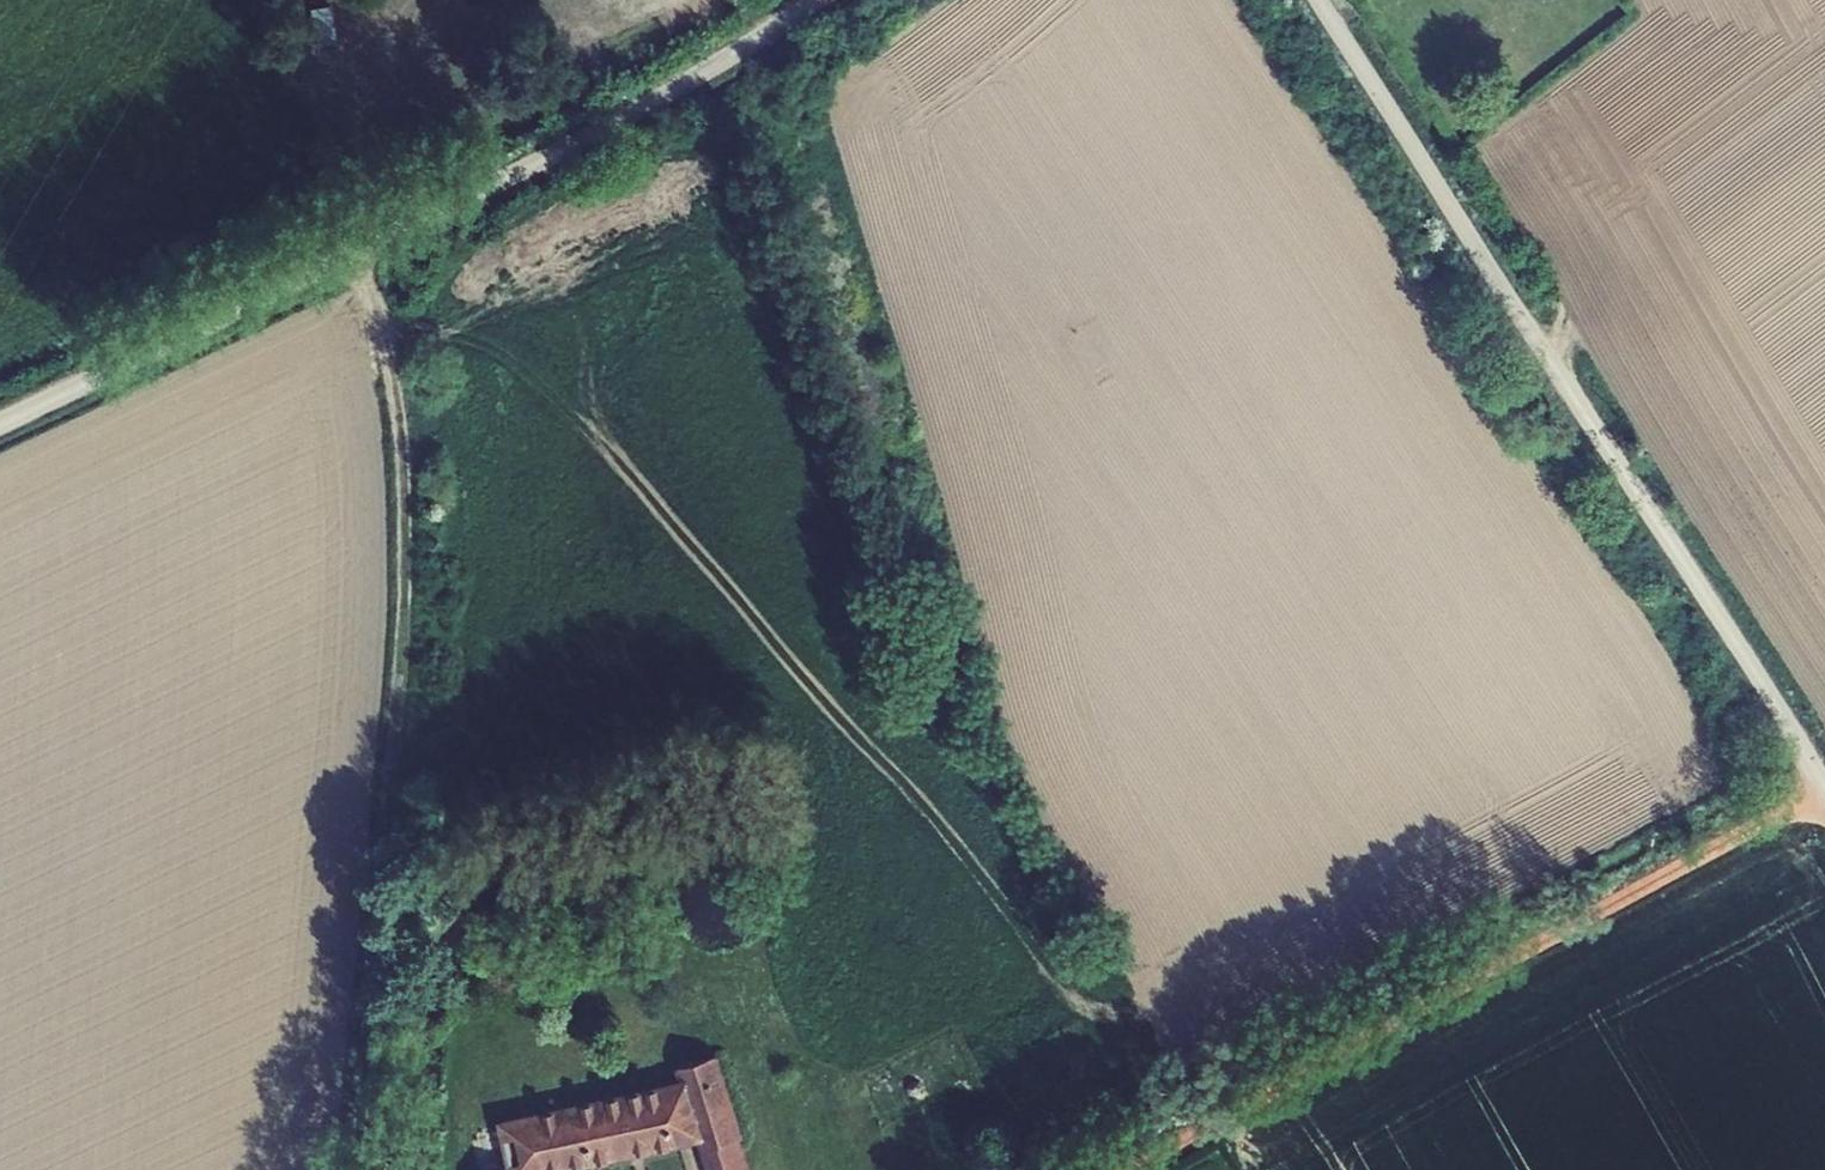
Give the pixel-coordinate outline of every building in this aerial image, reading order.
[(320,41),(341,41),(341,5),(321,4),(320,41)] [(676,1066),(681,1078),(685,1077),(707,1138),(700,1140),(710,1169),(753,1169),(742,1137),(746,1135),(719,1053),(676,1066)] [(662,1082),(662,1085),(676,1145),(700,1140),(707,1138),(685,1077),(681,1078),(662,1082)] [(498,1119),(511,1169),(567,1169),(676,1145),(662,1085),(632,1091),(631,1089),(621,1092),(621,1093),(610,1096),(610,1094),(595,1097),(595,1099),(584,1101),(583,1100),(558,1106),(558,1107),(546,1110),(546,1108),(498,1119)]
